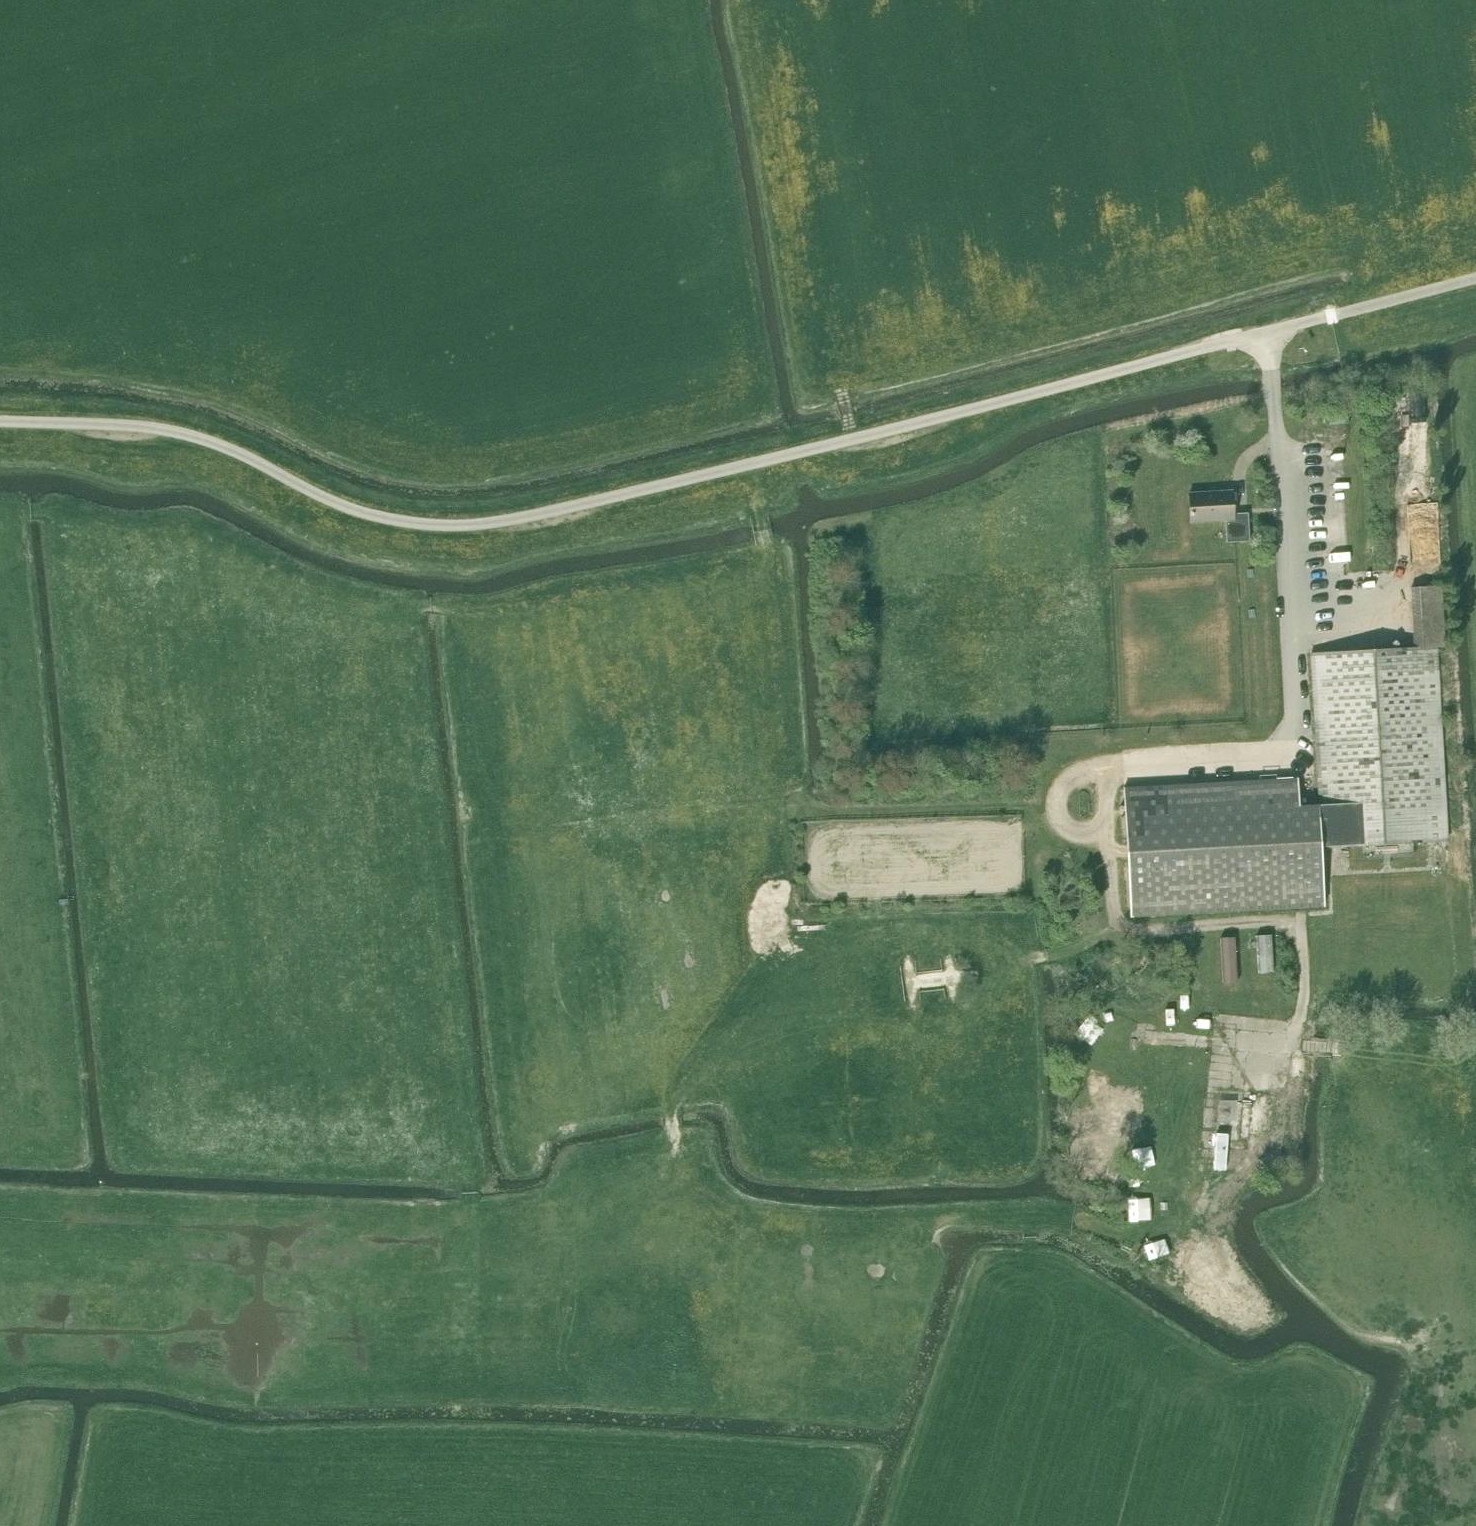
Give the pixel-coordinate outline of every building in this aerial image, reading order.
[(1249,540),(1248,512),(1233,513),(1232,490),(1189,493),(1191,521),(1226,519),(1227,541),(1249,540)] [(1447,840),(1437,646),(1444,646),(1441,585),(1411,587),(1414,647),(1311,653),(1319,804),(1299,805),(1297,777),(1124,786),(1131,914),(1324,905),(1321,847),(1331,847),(1331,846),(1447,840)] [(1277,971),(1276,929),(1259,930),(1261,972),(1277,971)] [(1213,1012),(1213,991),(1204,991),(1203,1012),(1213,1012)] [(1095,1041),(1107,1024),(1090,1012),(1078,1029),(1095,1041)] [(1247,1147),(1250,1116),(1259,1117),(1260,1105),(1251,1104),(1251,1100),(1236,1098),(1233,1146),(1247,1147)] [(1230,1168),(1232,1129),(1218,1129),(1217,1168),(1230,1168)] [(1092,1133),(1091,1153),(1117,1155),(1118,1135),(1092,1133)] [(1132,1218),(1141,1218),(1140,1195),(1132,1195),(1132,1218)]
